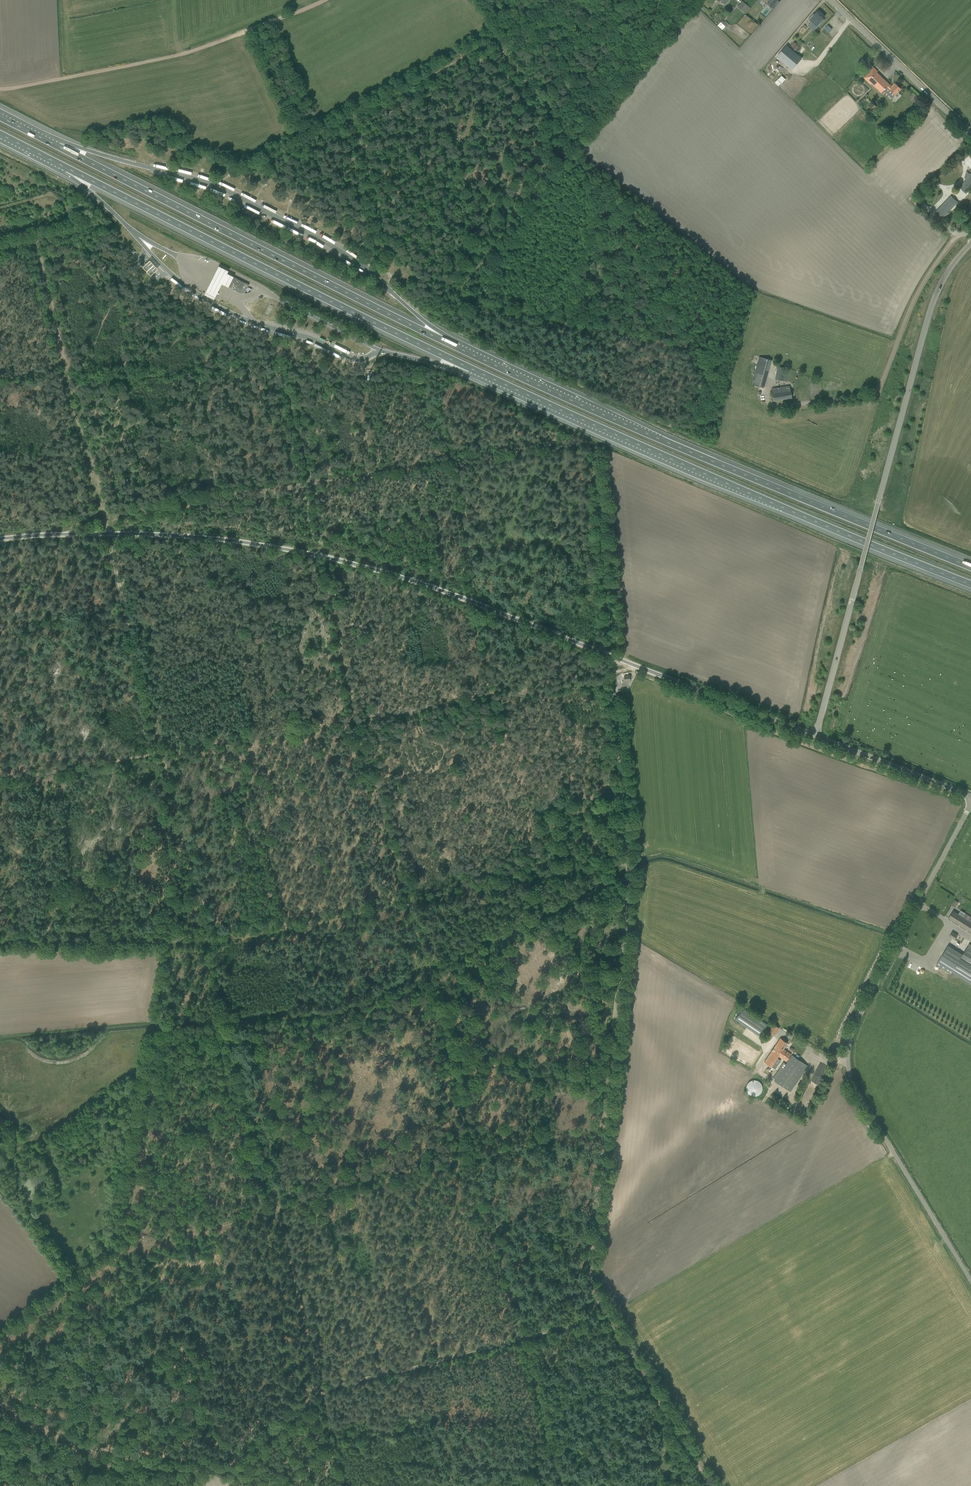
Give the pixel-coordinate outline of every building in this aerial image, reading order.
[(773,10),(779,2),(777,0),(775,0),(769,7),(773,10)] [(738,7),(746,14),(750,8),(742,2),(738,7)] [(817,28),(824,20),(823,19),(825,16),(819,10),(814,15),(813,14),(808,20),(817,28)] [(723,20),(717,25),(722,30),(727,24),(723,20)] [(787,46),(777,58),(793,70),(802,59),(787,46)] [(887,87),(898,97),(901,94),(899,92),(901,89),(896,84),(894,86),(893,85),(892,87),(889,85),(890,85),(876,73),(877,72),(873,68),(870,72),(864,79),(870,84),(871,84),(881,93),(887,87)] [(873,103),(867,108),(872,113),(877,108),(873,103)] [(959,187),(966,194),(969,192),(970,189),(970,176),(959,187)] [(951,196),(936,212),(939,215),(943,218),(958,202),(951,196)] [(237,200),(236,203),(248,208),(249,206),(237,200)] [(297,231),(296,234),(308,240),(310,237),(297,231)] [(318,232),(317,235),(329,241),(330,238),(318,232)] [(337,253),(335,255),(347,263),(348,260),(337,253)] [(158,270),(150,261),(143,268),(151,277),(158,270)] [(229,269),(219,264),(205,292),(215,297),(223,282),(229,285),(234,276),(235,274),(228,271),(229,269)] [(229,285),(229,287),(242,293),(246,292),(250,285),(234,276),(229,285)] [(752,384),(764,387),(772,360),(759,357),(752,384)] [(777,367),(775,379),(783,381),(785,374),(786,368),(777,367)] [(772,396),(773,401),(792,398),(790,387),(772,389),(772,396)] [(949,918),(970,932),(970,917),(961,910),(958,914),(953,911),(949,918)] [(955,940),(958,935),(952,931),(949,936),(955,940)] [(970,944),(964,954),(949,945),(937,964),(952,973),(953,971),(970,983),(970,945),(970,944)] [(743,1008),(735,1020),(760,1036),(768,1025),(743,1008)] [(774,1035),(779,1028),(774,1024),(769,1031),(774,1035)] [(780,1038),(767,1058),(764,1062),(775,1069),(778,1064),(775,1062),(779,1057),(786,1062),(791,1054),(783,1049),(788,1043),(780,1038)] [(792,1055),(782,1070),(780,1068),(773,1078),(776,1080),(774,1081),(790,1092),(808,1065),(792,1055)] [(819,1062),(812,1079),(820,1082),(827,1065),(819,1062)] [(747,1083),(754,1096),(763,1092),(757,1079),(747,1083)]
